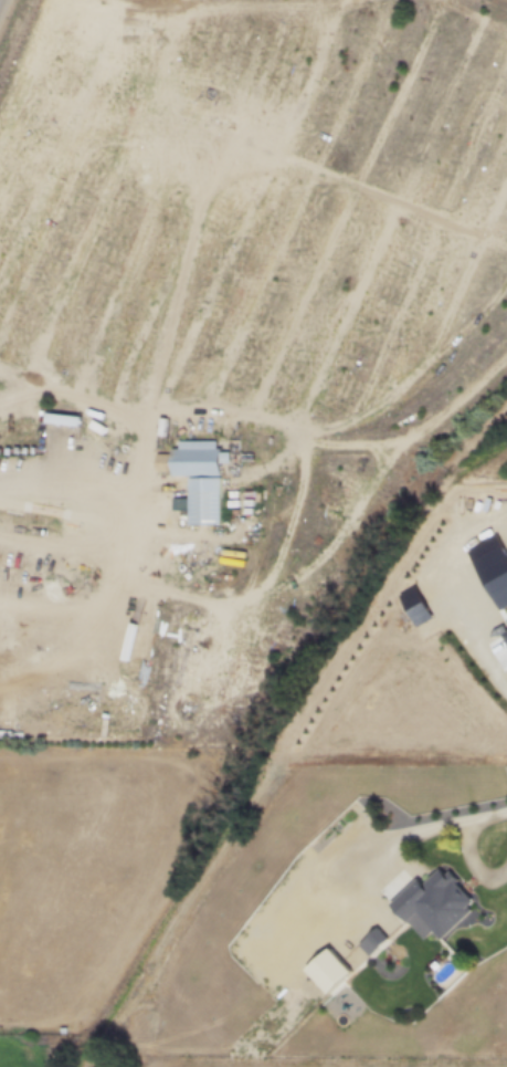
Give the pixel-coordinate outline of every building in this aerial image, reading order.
[(177,441),(177,450),(156,451),(155,477),(186,479),(186,525),(220,526),(219,465),(229,465),(228,452),(219,451),(218,441),(177,441)] [(222,489),(223,521),(261,523),(260,489),(222,489)] [(420,881),(436,868),(443,874),(447,869),(475,901),(468,908),(471,911),(440,942),(430,932),(423,939),(388,901),(415,876),(420,881)] [(366,954),(383,937),(373,928),(356,944),(366,954)]
